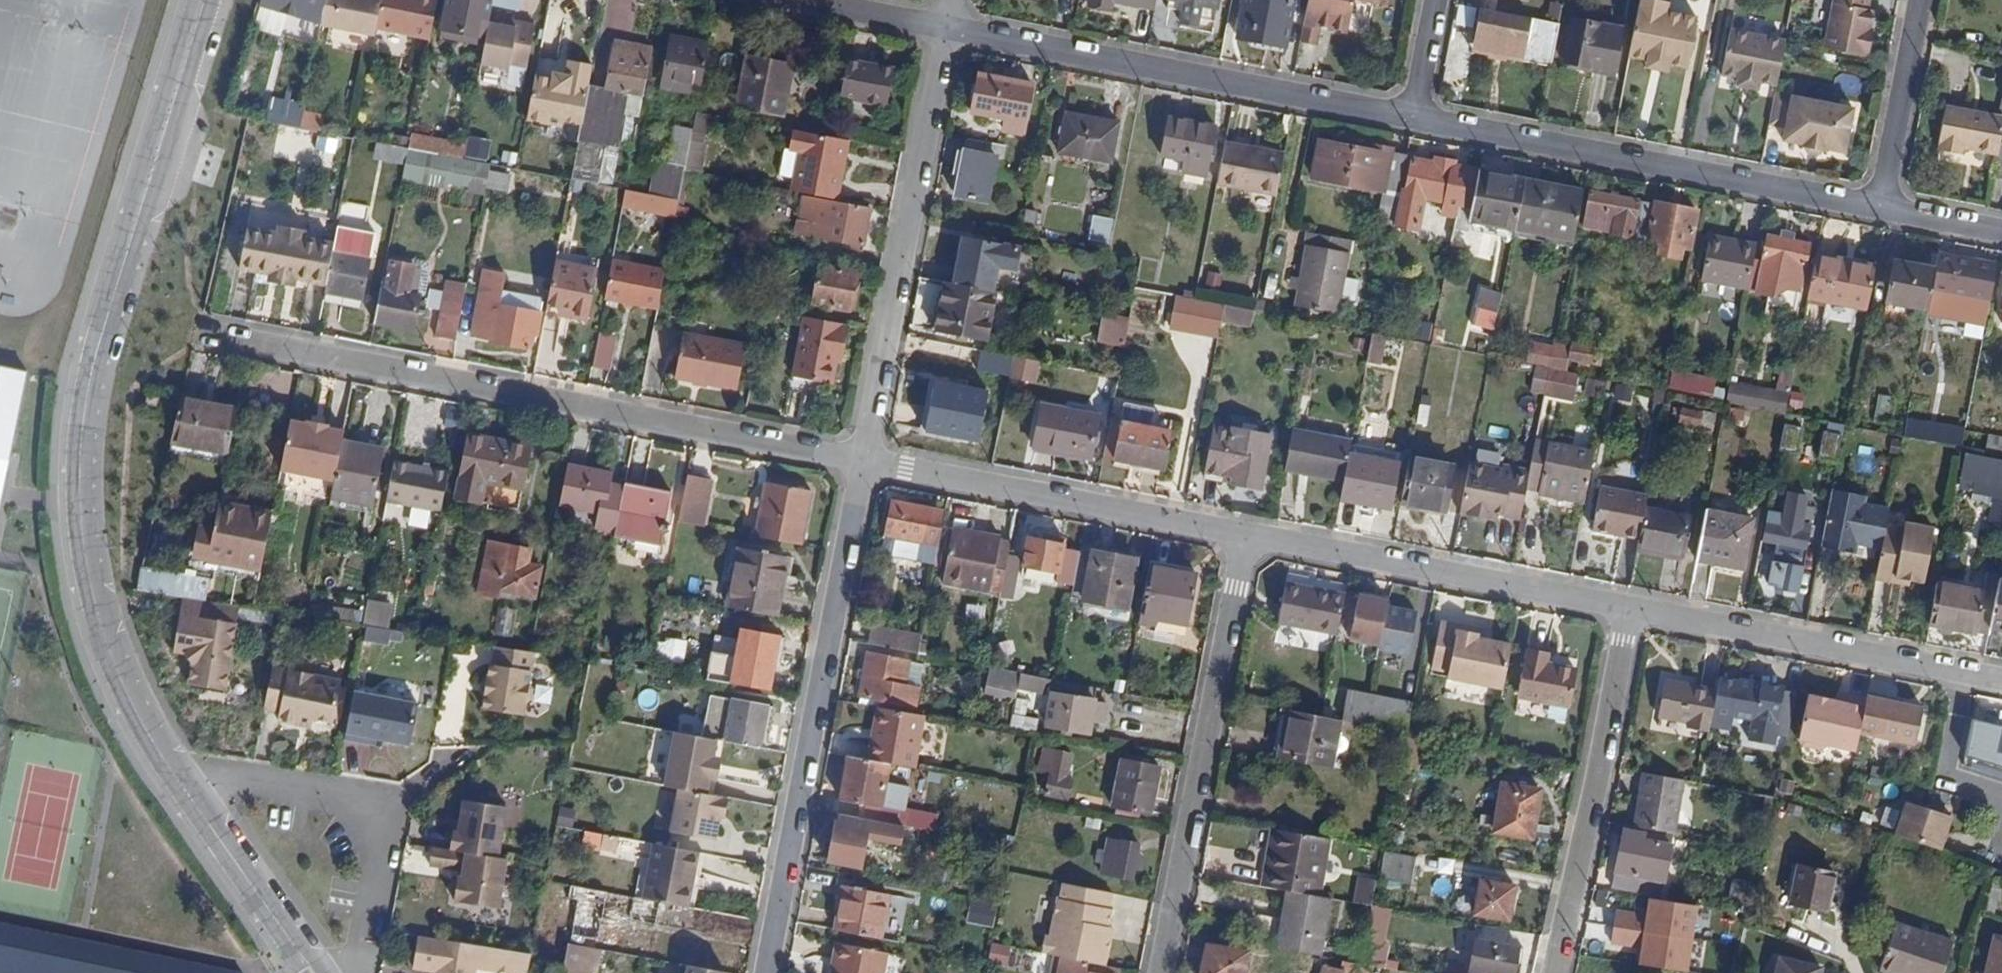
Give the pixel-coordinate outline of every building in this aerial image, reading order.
[(266,8),(269,0),(260,0),(253,20),(263,23),(268,8),(266,8)] [(375,32),(381,0),(326,0),(321,27),(374,36),(375,32)] [(429,42),(437,0),(412,0),(411,0),(381,0),(375,32),(429,42)] [(490,20),(494,0),(448,0),(442,31),(487,39),(490,21),(490,20)] [(520,9),(522,0),(494,0),(494,2),(520,9)] [(1136,6),(1137,0),(1089,0),(1088,5),(1110,8),(1111,1),(1136,6)] [(1214,20),(1218,0),(1169,0),(1183,3),(1178,24),(1195,27),(1197,17),(1214,20)] [(1294,5),(1269,0),(1245,0),(1237,39),(1285,47),(1294,5)] [(1299,43),(1317,46),(1320,28),(1348,33),(1353,2),(1377,6),(1378,0),(1308,0),(1299,43)] [(1652,0),(1639,0),(1629,57),(1646,60),(1671,65),(1688,68),(1697,17),(1666,12),(1668,3),(1652,0)] [(1871,31),(1875,12),(1868,10),(1870,0),(1834,0),(1828,31),(1850,35),(1847,50),(1825,46),(1825,48),(1864,56),(1865,54),(1869,55),(1874,32),(1871,31)] [(1543,21),(1559,24),(1563,4),(1550,3),(1547,15),(1545,14),(1543,21)] [(1454,34),(1474,38),(1480,10),(1460,5),(1454,34)] [(1517,40),(1529,42),(1533,19),(1480,9),(1475,37),(1516,45),(1517,40)] [(512,64),(529,67),(538,24),(520,20),(519,26),(507,24),(490,21),(487,39),(485,47),(482,62),(511,67),(512,64)] [(1591,70),(1613,74),(1621,29),(1571,20),(1564,60),(1592,64),(1591,70)] [(485,47),(487,39),(442,31),(441,39),(485,47)] [(1788,41),(1735,31),(1726,75),(1743,79),(1743,83),(1761,86),(1762,82),(1779,86),(1788,41)] [(1825,46),(1847,50),(1850,35),(1828,31),(1825,46)] [(671,43),(694,47),(696,40),(672,36),(671,43)] [(663,87),(699,94),(710,43),(696,40),(694,47),(671,43),(663,87)] [(606,146),(618,148),(625,110),(629,93),(645,95),(653,49),(615,42),(606,88),(589,85),(578,150),(571,180),(598,185),(606,146)] [(736,107),(782,116),(792,66),(747,56),(736,107)] [(535,73),(526,117),(561,124),(562,118),(581,122),(592,63),(569,58),(566,73),(553,70),(552,76),(535,73)] [(1646,60),(1645,69),(1669,73),(1671,65),(1646,60)] [(842,100),(887,108),(895,71),(848,63),(842,100)] [(1003,133),(1024,136),(1032,89),(978,79),(972,114),(1005,120),(1003,133)] [(625,110),(641,113),(645,95),(629,93),(625,110)] [(1858,107),(1791,93),(1781,142),(1847,156),(1858,107)] [(1996,154),(2001,125),(2001,118),(1947,108),(1940,142),(1944,143),(1942,151),(1960,154),(1961,148),(1996,154)] [(300,127),(322,131),(325,116),(303,112),(300,127)] [(1059,153),(1111,163),(1119,124),(1067,114),(1059,153)] [(1182,172),(1207,177),(1217,126),(1169,117),(1161,156),(1185,162),(1182,172)] [(562,118),(561,124),(580,128),(581,122),(562,118)] [(671,199),(678,201),(684,171),(686,159),(689,142),(691,131),(675,128),(668,164),(659,162),(652,196),(671,199)] [(848,141),(793,131),(789,151),(799,153),(792,192),(837,200),(848,141)] [(316,148),(336,152),(339,138),(319,134),(316,148)] [(408,149),(463,159),(466,146),(411,135),(408,149)] [(956,197),(987,202),(995,157),(1005,159),(1007,146),(968,139),(965,152),(964,152),(956,197)] [(2001,179),(2001,142),(1999,141),(1996,154),(1992,177),(2001,179)] [(704,145),(689,142),(686,159),(684,171),(699,174),(704,145)] [(1380,205),(1397,208),(1407,154),(1391,151),(1392,149),(1357,142),(1356,148),(1319,142),(1312,179),(1383,192),(1380,205)] [(377,157),(405,163),(408,149),(380,143),(377,157)] [(1217,184),(1276,196),(1284,154),(1225,143),(1217,184)] [(463,159),(488,164),(491,150),(466,146),(463,159)] [(486,188),(489,172),(491,164),(488,164),(463,159),(408,149),(405,163),(402,180),(449,189),(450,184),(469,187),(468,194),(484,197),(486,188)] [(1454,167),(1455,163),(1435,159),(1434,163),(1414,159),(1415,152),(1408,151),(1407,154),(1397,208),(1394,221),(1417,225),(1422,201),(1444,205),(1442,216),(1456,219),(1458,209),(1472,212),(1479,172),(1454,167)] [(1020,171),(1032,173),(1034,158),(1023,156),(1020,171)] [(486,188),(507,192),(510,176),(489,172),(486,188)] [(1470,221),(1516,230),(1526,182),(1479,172),(1472,212),(1470,221)] [(1516,231),(1574,243),(1584,193),(1526,182),(1516,230),(1516,231)] [(622,208),(668,216),(671,199),(652,196),(626,190),(622,208)] [(1585,229),(1633,238),(1640,201),(1592,192),(1585,229)] [(798,221),(816,224),(820,201),(802,197),(798,221)] [(668,216),(675,218),(678,201),(671,199),(668,216)] [(814,235),(865,245),(870,210),(820,201),(816,224),(814,235)] [(1682,247),(1692,249),(1698,213),(1654,203),(1654,205),(1643,203),(1636,239),(1660,244),(1658,255),(1680,259),(1682,247)] [(1026,224),(1036,225),(1038,211),(1029,210),(1026,224)] [(1089,242),(1109,246),(1115,217),(1094,213),(1089,242)] [(813,238),(814,235),(816,224),(798,221),(795,234),(813,238)] [(326,283),(331,250),(333,241),(304,236),(305,228),(278,223),(277,230),(246,225),(238,269),(271,275),(270,280),(298,285),(299,279),(326,283)] [(361,298),(362,298),(369,259),(374,232),(337,225),(333,241),(331,250),(326,283),(325,293),(327,293),(325,303),(359,310),(361,298)] [(1782,239),(1792,241),(1794,233),(1783,231),(1782,239)] [(1297,306),(1339,313),(1352,240),(1311,233),(1297,306)] [(848,251),(863,254),(865,245),(814,235),(813,238),(849,244),(848,251)] [(1788,290),(1800,293),(1810,245),(1792,241),(1782,239),(1769,236),(1757,295),(1774,298),(1788,290)] [(955,285),(994,292),(998,267),(1017,271),(1021,248),(963,237),(955,285)] [(1709,245),(1725,248),(1727,240),(1711,237),(1709,245)] [(1702,282),(1749,291),(1757,246),(1727,240),(1725,248),(1709,245),(1702,282)] [(422,286),(429,283),(433,258),(429,252),(397,246),(393,270),(385,268),(375,322),(414,329),(422,286)] [(1939,253),(1955,256),(1956,250),(1940,247),(1939,253)] [(1944,313),(1987,320),(1998,262),(1971,258),(1972,252),(1956,250),(1955,256),(1939,253),(1936,269),(1932,289),(1948,292),(1944,313)] [(1809,298),(1867,310),(1874,270),(1817,258),(1809,298)] [(598,268),(557,259),(546,312),(587,321),(598,268)] [(604,301),(657,312),(661,289),(664,272),(612,261),(604,301)] [(1928,310),(1932,289),(1936,269),(1895,261),(1887,302),(1928,310)] [(813,303),(849,311),(857,273),(820,265),(813,303)] [(531,334),(538,335),(542,312),(540,312),(542,300),(499,293),(503,273),(484,270),(472,338),(528,348),(531,334)] [(436,338),(456,341),(467,285),(446,281),(436,338)] [(935,334),(985,343),(994,292),(955,285),(945,283),(935,334)] [(1928,310),(1944,313),(1948,292),(1932,289),(1928,310)] [(1473,324),(1491,329),(1501,295),(1487,291),(1482,306),(1479,305),(1473,324)] [(1172,329),(1188,332),(1195,300),(1178,297),(1172,329)] [(1188,332),(1218,338),(1221,322),(1225,305),(1195,300),(1188,332)] [(1225,305),(1221,322),(1251,328),(1254,311),(1225,305)] [(1100,342),(1124,346),(1129,318),(1105,313),(1100,342)] [(785,388),(834,398),(849,325),(800,316),(792,357),(790,366),(785,388)] [(590,368),(607,371),(614,337),(597,333),(590,368)] [(1367,362),(1381,364),(1386,336),(1373,333),(1367,362)] [(673,378),(736,391),(744,347),(682,334),(673,378)] [(1531,364),(1550,368),(1554,345),(1536,342),(1531,364)] [(1568,371),(1570,360),(1573,346),(1555,343),(1554,345),(1550,368),(1568,371)] [(1570,360),(1600,366),(1604,350),(1573,344),(1573,346),(1570,360)] [(976,374),(1018,382),(1023,358),(980,350),(976,374)] [(781,365),(790,366),(792,357),(783,355),(781,365)] [(1545,395),(1574,400),(1579,374),(1568,371),(1550,368),(1545,395)] [(1713,394),(1716,377),(1675,371),(1673,387),(1713,394)] [(927,432),(978,441),(988,392),(936,382),(927,432)] [(1730,385),(1729,406),(1788,409),(1789,388),(1730,385)] [(1888,423),(1893,396),(1880,393),(1875,420),(1888,423)] [(194,448),(229,454),(237,412),(183,402),(170,455),(191,459),(194,448)] [(1102,458),(1161,469),(1168,430),(1150,427),(1153,408),(1124,404),(1121,423),(1109,422),(1102,458)] [(1034,449),(1090,459),(1099,416),(1042,406),(1034,449)] [(1416,426),(1425,427),(1429,408),(1420,407),(1416,426)] [(1729,419),(1743,421),(1745,412),(1731,409),(1729,419)] [(280,471),(335,481),(343,443),(345,432),(328,429),(328,426),(306,422),(306,424),(289,421),(280,471)] [(1798,448),(1802,424),(1786,422),(1782,445),(1798,448)] [(1223,481),(1223,477),(1232,429),(1214,426),(1205,478),(1223,481)] [(1937,444),(1963,449),(1966,431),(1940,427),(1937,444)] [(1232,487),(1261,492),(1271,437),(1232,429),(1223,477),(1233,479),(1232,484),(1232,487)] [(1821,454),(1837,457),(1841,432),(1825,429),(1821,454)] [(1284,472),(1344,483),(1349,455),(1351,446),(1352,442),(1292,430),(1284,472)] [(482,503),(496,506),(507,445),(469,437),(461,477),(486,480),(482,503)] [(1990,437),(1987,453),(2001,456),(2001,439),(1990,437)] [(332,496),(373,503),(384,450),(343,443),(335,481),(332,496)] [(496,506),(519,510),(531,450),(507,445),(496,506)] [(1541,494),(1585,503),(1590,479),(1594,454),(1550,445),(1541,494)] [(1349,455),(1396,463),(1398,455),(1351,446),(1349,455)] [(191,459),(228,466),(229,454),(194,448),(191,459)] [(1987,453),(1966,449),(1960,480),(1976,482),(1974,494),(1994,497),(1996,486),(2001,488),(2001,456),(1987,453)] [(1341,500),(1390,509),(1398,464),(1396,463),(1349,455),(1344,483),(1341,500)] [(1402,505),(1445,512),(1454,468),(1410,460),(1402,505)] [(440,514),(441,508),(448,472),(395,461),(386,503),(440,514)] [(1490,511),(1522,516),(1531,470),(1503,465),(1502,470),(1469,464),(1461,510),(1469,512),(1468,516),(1488,520),(1490,511)] [(612,532),(614,532),(622,492),(610,490),(613,476),(567,467),(559,506),(597,513),(594,528),(597,528),(596,534),(611,537),(612,532)] [(678,522),(705,527),(713,481),(705,479),(700,508),(685,505),(691,477),(687,476),(678,522)] [(458,499),(482,503),(486,480),(461,477),(458,499)] [(685,505),(700,508),(705,479),(691,477),(685,505)] [(628,549),(660,555),(673,493),(624,483),(622,492),(614,532),(613,538),(630,541),(628,549)] [(756,537),(803,546),(813,493),(766,484),(756,537)] [(2001,525),(2001,488),(1996,486),(1994,497),(1989,523),(2001,525)] [(1593,530),(1639,539),(1645,506),(1647,497),(1601,488),(1593,530)] [(1882,545),(1886,524),(1889,510),(1864,505),(1865,496),(1833,490),(1822,547),(1855,553),(1857,541),(1882,545)] [(883,546),(937,556),(946,512),(891,501),(883,546)] [(1809,535),(1815,535),(1817,527),(1810,526),(1813,509),(1804,508),(1805,506),(1788,503),(1784,520),(1769,517),(1765,542),(1807,550),(1809,535)] [(210,560),(261,570),(271,515),(220,505),(215,532),(210,560)] [(1637,547),(1685,556),(1692,515),(1645,506),(1639,539),(1637,547)] [(1697,560),(1743,569),(1753,519),(1706,511),(1697,560)] [(215,532),(205,531),(206,524),(156,515),(143,569),(155,571),(163,533),(170,534),(202,541),(200,554),(199,558),(210,560),(215,532)] [(1911,579),(1924,581),(1935,527),(1905,522),(1904,527),(1886,524),(1882,545),(1876,578),(1891,581),(1896,576),(1911,579)] [(1001,594),(1005,574),(1009,556),(1012,544),(1002,542),(1002,538),(955,529),(944,586),(991,595),(991,592),(1001,594)] [(167,548),(200,554),(202,541),(170,534),(169,542),(167,548)] [(1022,577),(1055,583),(1063,540),(1045,537),(1043,543),(1029,540),(1022,577)] [(542,567),(531,565),(533,551),(488,542),(477,595),(500,599),(501,592),(536,598),(542,567)] [(781,585),(777,585),(783,558),(741,549),(729,607),(775,617),(781,585)] [(1071,599),(1126,608),(1132,580),(1128,579),(1129,572),(1126,571),(1128,559),(1092,552),(1091,561),(1080,559),(1071,599)] [(1005,574),(1018,576),(1021,559),(1009,556),(1005,574)] [(1154,612),(1189,619),(1197,576),(1149,567),(1140,616),(1153,619),(1154,612)] [(142,574),(161,578),(162,572),(155,571),(143,569),(142,574)] [(184,598),(202,601),(206,578),(162,572),(161,578),(142,574),(138,591),(184,598)] [(1000,597),(1013,600),(1018,576),(1005,574),(1001,594),(1000,597)] [(2001,631),(2001,581),(1998,581),(1996,593),(1989,629),(2001,631)] [(1988,637),(1989,629),(1996,593),(1937,582),(1929,626),(1988,637)] [(1289,583),(1288,587),(1317,594),(1318,589),(1289,583)] [(1288,587),(1280,623),(1339,635),(1347,596),(1318,589),(1317,594),(1288,587)] [(1350,640),(1382,646),(1391,603),(1358,597),(1350,640)] [(202,601),(184,598),(176,652),(186,654),(193,665),(190,685),(227,691),(240,607),(202,601)] [(365,634),(388,637),(393,602),(370,599),(365,634)] [(310,618),(364,626),(366,613),(312,604),(310,618)] [(1382,646),(1381,650),(1411,656),(1420,614),(1390,608),(1382,646)] [(1188,626),(1189,619),(1154,612),(1153,619),(1188,626)] [(1138,623),(1152,626),(1153,619),(1140,616),(1138,623)] [(1449,677),(1504,688),(1513,645),(1494,642),(1480,639),(1482,629),(1442,622),(1433,667),(1450,670),(1449,677)] [(367,624),(364,638),(401,644),(404,630),(367,624)] [(869,646),(917,655),(921,637),(872,628),(869,646)] [(1480,639),(1494,642),(1495,632),(1482,629),(1480,639)] [(739,686),(769,691),(779,639),(749,633),(739,686)] [(685,660),(687,637),(659,634),(656,657),(685,660)] [(532,653),(494,647),(491,665),(488,665),(481,709),(522,716),(524,703),(530,699),(532,689),(527,683),(532,653)] [(1521,698),(1569,707),(1576,671),(1548,665),(1550,654),(1531,651),(1521,698)] [(860,696),(916,706),(923,664),(867,653),(860,696)] [(342,681),(273,668),(265,710),(280,713),(279,722),(297,725),(298,716),(314,719),(334,723),(342,681)] [(1015,699),(1017,689),(1020,674),(990,668),(986,692),(1015,699)] [(1094,702),(1096,689),(1055,681),(1020,674),(1017,689),(1052,696),(1047,726),(1089,733),(1090,722),(1103,724),(1106,704),(1094,702)] [(1747,741),(1773,745),(1775,735),(1787,737),(1797,694),(1783,691),(1783,688),(1740,681),(1738,688),(1725,686),(1726,681),(1719,680),(1716,693),(1712,714),(1732,717),(1751,721),(1747,741)] [(1710,727),(1712,714),(1716,693),(1666,683),(1660,716),(1691,722),(1689,730),(1709,733),(1710,727)] [(1322,717),(1333,719),(1339,689),(1328,687),(1322,717)] [(722,719),(728,697),(713,693),(707,715),(722,719)] [(1343,721),(1365,726),(1371,697),(1349,693),(1343,721)] [(1833,702),(1843,704),(1845,696),(1835,694),(1833,702)] [(1803,714),(1858,732),(1864,700),(1845,696),(1843,704),(1833,702),(1806,697),(1803,714)] [(1365,726),(1406,734),(1412,704),(1371,697),(1365,726)] [(1871,736),(1914,744),(1920,707),(1865,697),(1864,700),(1858,732),(1871,736)] [(725,742),(761,749),(768,707),(733,700),(725,742)] [(416,714),(352,702),(344,741),(375,747),(376,741),(409,747),(416,714)] [(888,764),(915,769),(923,716),(876,708),(873,731),(878,732),(877,741),(871,740),(868,760),(888,764)] [(1280,755),(1330,765),(1338,720),(1333,719),(1322,717),(1289,711),(1280,755)] [(1015,725),(1040,730),(1042,717),(1018,712),(1015,725)] [(1732,717),(1712,714),(1710,727),(1730,731),(1732,717)] [(1824,747),(1854,752),(1858,732),(1803,714),(1798,741),(1802,748),(1818,751),(1824,747)] [(314,719),(298,716),(297,725),(312,728),(314,719)] [(2001,768),(2001,727),(1974,720),(1967,757),(2001,768)] [(716,740),(676,733),(675,738),(715,746),(716,740)] [(715,746),(675,738),(664,787),(674,789),(704,794),(715,746)] [(1044,794),(1069,799),(1072,779),(1067,778),(1072,754),(1044,749),(1040,773),(1048,774),(1044,794)] [(898,810),(881,807),(888,764),(868,760),(848,757),(841,800),(865,804),(863,819),(868,820),(896,825),(898,810)] [(1112,805),(1150,813),(1158,768),(1120,761),(1112,805)] [(1647,829),(1674,834),(1683,780),(1643,772),(1634,827),(1647,829)] [(1496,831),(1534,837),(1541,791),(1503,785),(1496,831)] [(704,794),(674,789),(666,832),(714,841),(718,817),(723,818),(727,799),(704,794)] [(453,832),(450,851),(498,858),(506,807),(463,801),(460,821),(458,833),(453,832)] [(1947,835),(1950,836),(1955,817),(1911,803),(1899,836),(1942,850),(1947,835)] [(903,824),(935,832),(939,815),(907,807),(903,824)] [(828,862),(859,867),(865,834),(896,838),(898,826),(896,825),(868,820),(866,827),(835,822),(828,862)] [(1650,879),(1665,881),(1672,844),(1646,840),(1647,829),(1634,827),(1625,825),(1614,887),(1648,892),(1650,879)] [(896,838),(917,842),(919,830),(898,826),(896,838)] [(1319,873),(1323,874),(1327,846),(1324,846),(1325,838),(1276,830),(1274,841),(1270,841),(1269,852),(1272,852),(1266,889),(1287,893),(1318,898),(1321,881),(1317,880),(1319,873)] [(618,839),(603,836),(600,849),(616,851),(618,839)] [(1134,869),(1141,870),(1143,856),(1137,855),(1138,844),(1107,838),(1105,851),(1103,865),(1101,873),(1132,879),(1134,869)] [(645,901),(687,908),(697,853),(654,845),(645,901)] [(450,851),(432,848),(429,866),(459,871),(462,872),(461,878),(458,878),(454,902),(498,909),(506,859),(498,858),(450,851)] [(1095,864),(1103,865),(1105,851),(1097,850),(1095,864)] [(1382,879),(1412,884),(1416,857),(1387,852),(1382,879)] [(1792,904),(1827,911),(1834,874),(1799,868),(1792,904)] [(1356,905),(1370,907),(1375,880),(1360,878),(1356,905)] [(1477,914),(1509,919),(1514,886),(1482,881),(1477,914)] [(1985,898),(1996,901),(1999,885),(1989,882),(1985,898)] [(1110,926),(1115,893),(1061,883),(1050,936),(1045,937),(1043,952),(1074,960),(1088,963),(1106,966),(1114,927),(1110,926)] [(570,900),(576,901),(578,889),(572,887),(570,900)] [(835,931),(879,939),(887,895),(844,887),(835,931)] [(603,927),(604,918),(609,894),(578,889),(576,901),(578,901),(571,941),(581,943),(582,939),(600,941),(603,927)] [(1277,950),(1320,958),(1330,900),(1318,898),(1287,893),(1277,950)] [(1592,916),(1604,920),(1611,897),(1599,893),(1592,916)] [(1693,970),(1701,902),(1650,896),(1648,911),(1616,908),(1612,945),(1642,948),(1640,964),(1693,970)] [(1000,904),(976,898),(971,923),(994,928),(1000,904)] [(1982,911),(1994,915),(1996,907),(1994,907),(1996,901),(1985,898),(1982,911)] [(631,921),(655,925),(659,907),(634,902),(631,921)] [(1587,947),(1611,944),(1608,922),(1585,925),(1587,947)] [(0,925),(0,972),(233,972),(0,925)] [(1893,972),(1943,972),(1953,945),(1897,926),(1882,969),(1893,972)] [(419,936),(414,969),(434,972),(438,972),(474,972),(475,969),(501,972),(527,972),(530,954),(419,936)] [(1995,937),(1987,972),(2001,972),(2001,938),(1995,937)] [(1349,963),(1358,965),(1362,942),(1352,941),(1349,963)] [(1518,948),(1477,941),(1473,969),(1462,967),(1461,972),(1514,972),(1518,948)] [(1358,965),(1382,969),(1386,946),(1362,942),(1358,965)] [(1013,948),(993,943),(991,964),(1009,968),(1013,948)] [(563,972),(590,972),(595,949),(568,944),(563,972)] [(839,945),(833,972),(884,972),(887,954),(839,945)] [(1247,952),(1207,945),(1202,972),(1243,972),(1247,952)] [(1088,963),(1074,960),(1072,972),(1086,972),(1088,963)] [(1820,969),(1780,961),(1778,972),(1819,972),(1820,969)] [(1106,966),(1088,963),(1086,972),(1105,972),(1106,966)]
